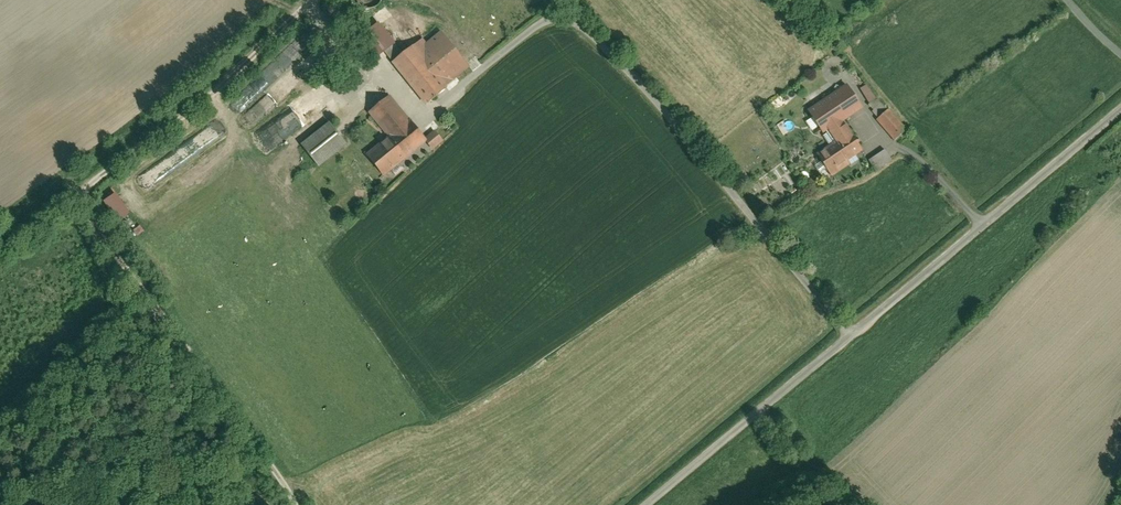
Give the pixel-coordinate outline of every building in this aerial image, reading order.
[(377,19),(366,28),(383,49),(392,60),(403,50),(377,19)] [(354,37),(372,58),(383,49),(366,28),(354,37)] [(403,50),(392,60),(427,102),(471,66),(440,29),(426,41),(421,35),(403,50)] [(284,93),(300,80),(295,73),(278,86),(284,93)] [(848,84),(804,113),(827,147),(816,155),(830,176),(864,153),(845,124),(865,110),(848,84)] [(870,84),(863,87),(871,103),(878,99),(870,84)] [(262,114),(284,93),(277,87),(256,107),(262,114)] [(387,133),(364,154),(384,175),(426,136),(386,93),(367,111),(387,133)] [(347,125),(355,119),(345,107),(337,113),(347,125)] [(888,112),(876,122),(895,143),(907,133),(888,112)] [(283,129),(293,124),(289,116),(271,124),(278,140),(286,136),(283,129)] [(299,142),(319,166),(349,142),(329,118),(299,142)] [(436,131),(426,141),(435,150),(445,139),(436,131)] [(884,153),(869,164),(876,174),(891,164),(884,153)] [(107,200),(120,222),(134,213),(120,191),(107,200)]
